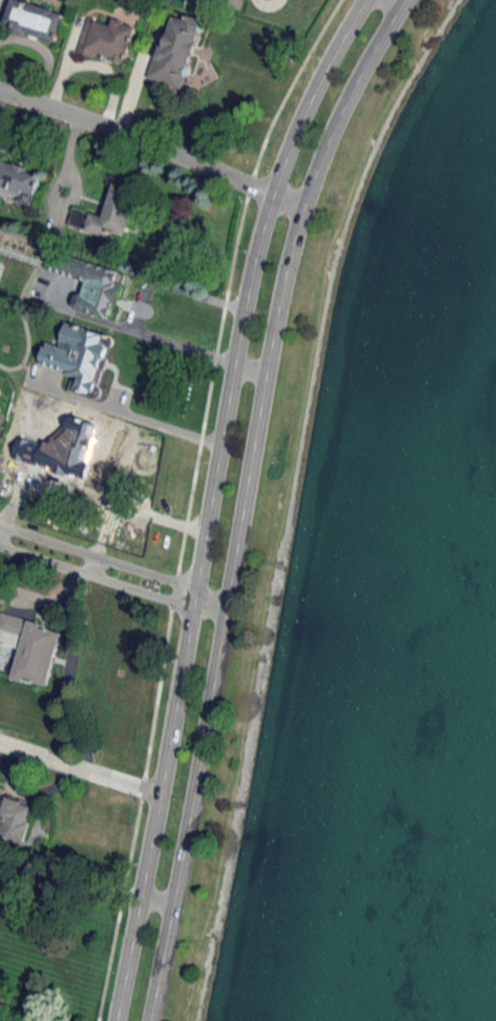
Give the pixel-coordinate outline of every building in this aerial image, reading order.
[(58,42),(65,11),(20,0),(10,0),(3,28),(58,42)] [(205,21),(170,11),(150,80),(184,90),(205,21)] [(126,66),(136,25),(113,19),(112,25),(86,19),(78,53),(126,66)] [(42,173),(0,159),(0,196),(32,206),(42,173)] [(126,237),(139,189),(113,182),(104,216),(74,207),(68,226),(113,239),(114,234),(126,237)] [(112,319),(125,271),(50,250),(45,269),(83,280),(74,309),(112,319)] [(59,346),(45,343),(40,365),(78,374),(74,389),(96,394),(108,345),(103,343),(105,333),(65,323),(59,346)] [(64,631),(2,613),(0,620),(0,643),(21,649),(13,677),(48,687),(64,631)] [(0,787),(0,838),(24,844),(33,804),(2,796),(4,787),(0,787)]
